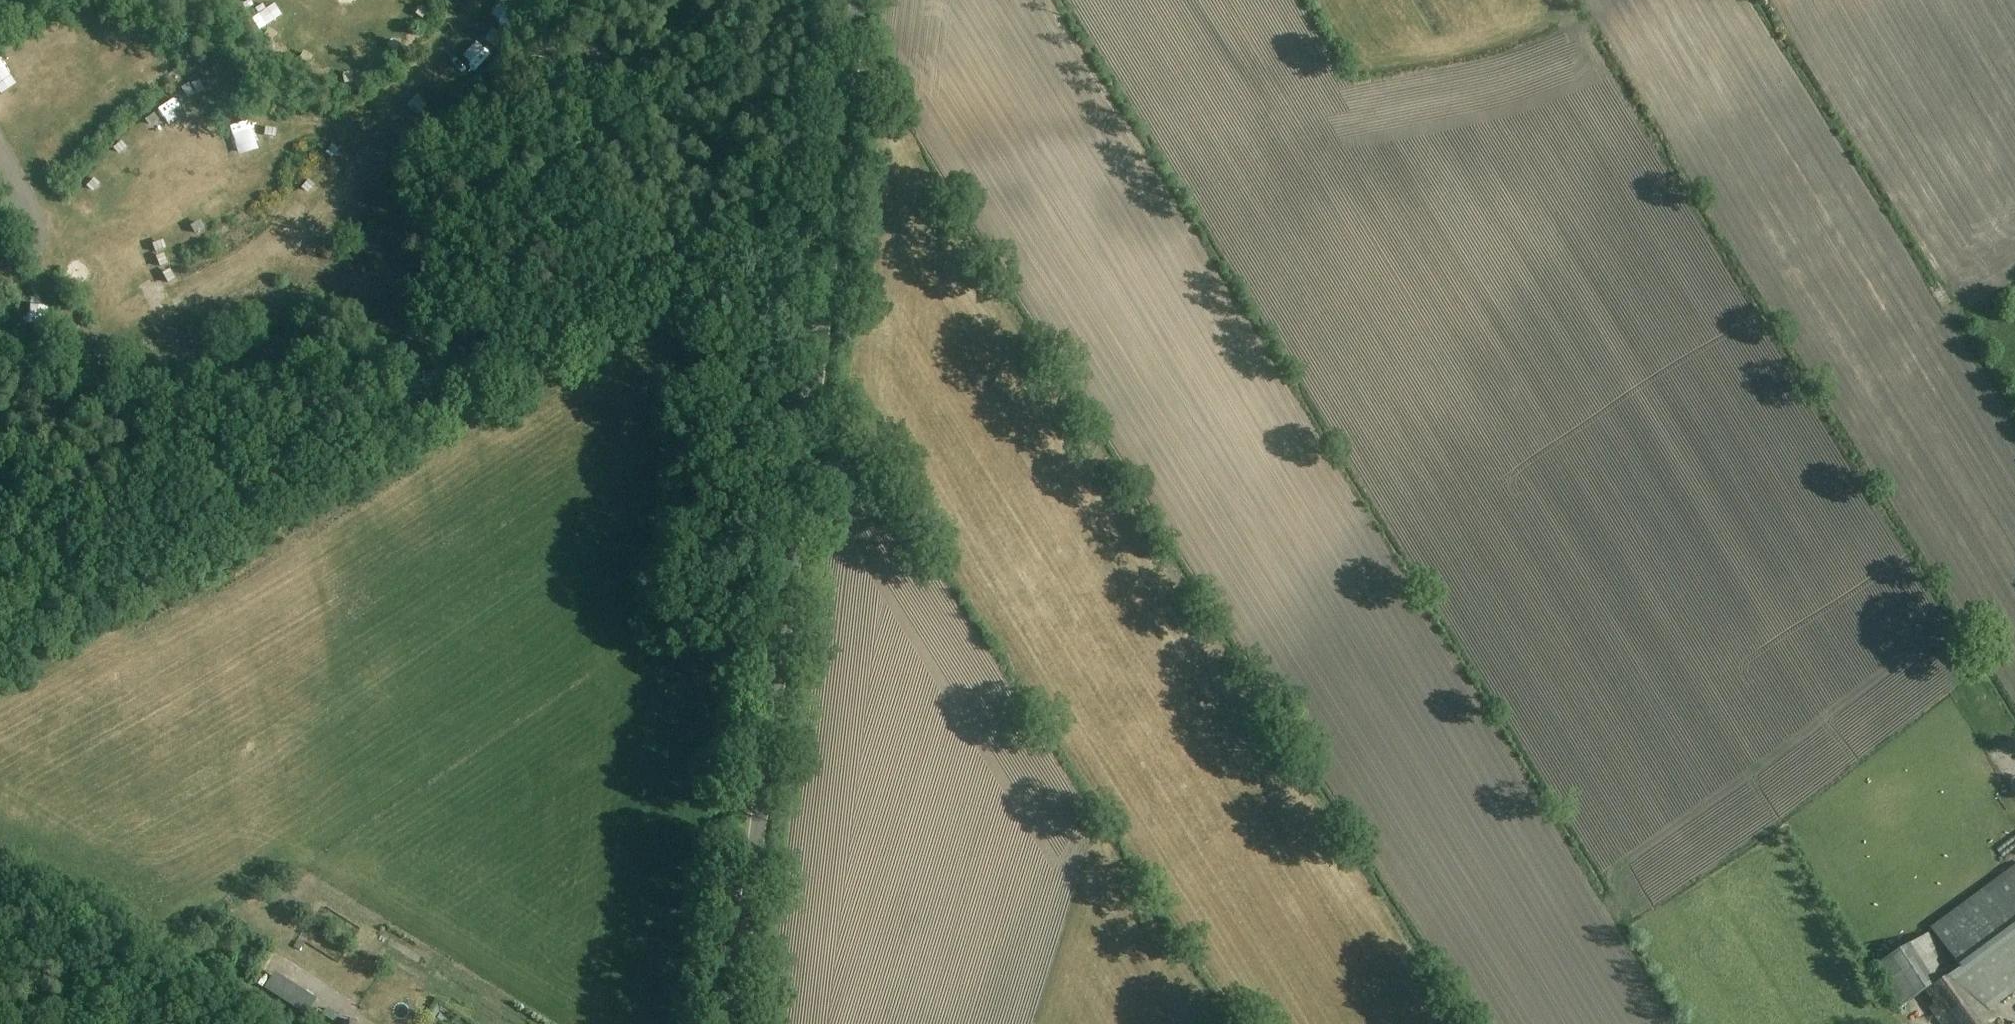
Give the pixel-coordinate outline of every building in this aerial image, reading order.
[(437,0),(423,0),(421,2),(429,9),(437,0)] [(277,2),(260,24),(277,37),(294,15),(277,2)] [(390,30),(404,47),(422,32),(408,15),(390,30)] [(37,56),(54,50),(50,39),(33,45),(37,56)] [(362,59),(370,82),(390,74),(382,52),(362,59)] [(484,79),(496,74),(488,56),(476,62),(484,79)] [(0,69),(0,82),(5,93),(27,82),(17,61),(0,69)] [(178,127),(194,114),(185,103),(169,116),(178,127)] [(1991,1009),(2014,991),(2014,866),(1930,928),(1960,969),(1927,993),(1935,1003),(1929,1007),(1942,1023),(2002,1023),(1991,1009)] [(1909,951),(1883,964),(1903,1002),(1929,989),(1909,951)]
